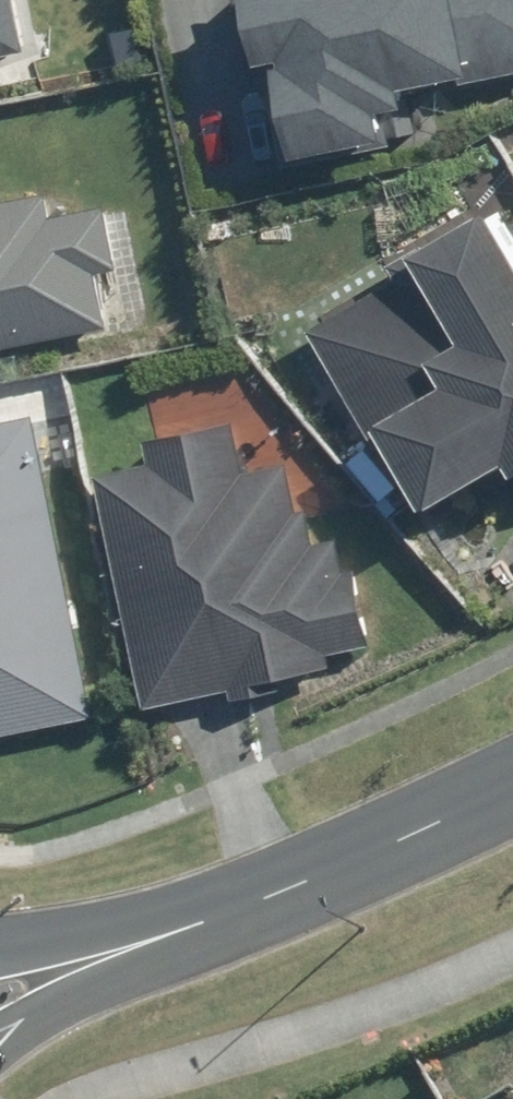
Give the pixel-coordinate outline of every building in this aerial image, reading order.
[(48,47),(38,0),(0,0),(0,56),(48,47)] [(408,103),(430,99),(426,82),(485,70),(487,78),(512,73),(512,0),(268,0),(279,58),(294,55),(314,151),(414,131),(408,103)] [(126,324),(115,270),(138,265),(125,201),(71,212),(66,187),(0,200),(0,348),(126,324)] [(406,254),(415,270),(320,326),(392,446),(394,445),(439,521),(512,478),(512,192),(406,254)] [(147,448),(90,460),(145,720),(231,702),(235,720),(315,703),(312,687),(387,671),(384,656),(414,650),(406,613),(421,610),(413,570),(398,574),(391,544),(373,548),(366,514),(344,519),(340,499),(335,500),(319,428),(298,432),(301,445),(274,451),(262,397),(229,404),(225,387),(176,398),(180,415),(141,423),(147,448)] [(0,402),(0,741),(110,716),(37,394),(0,402)]
